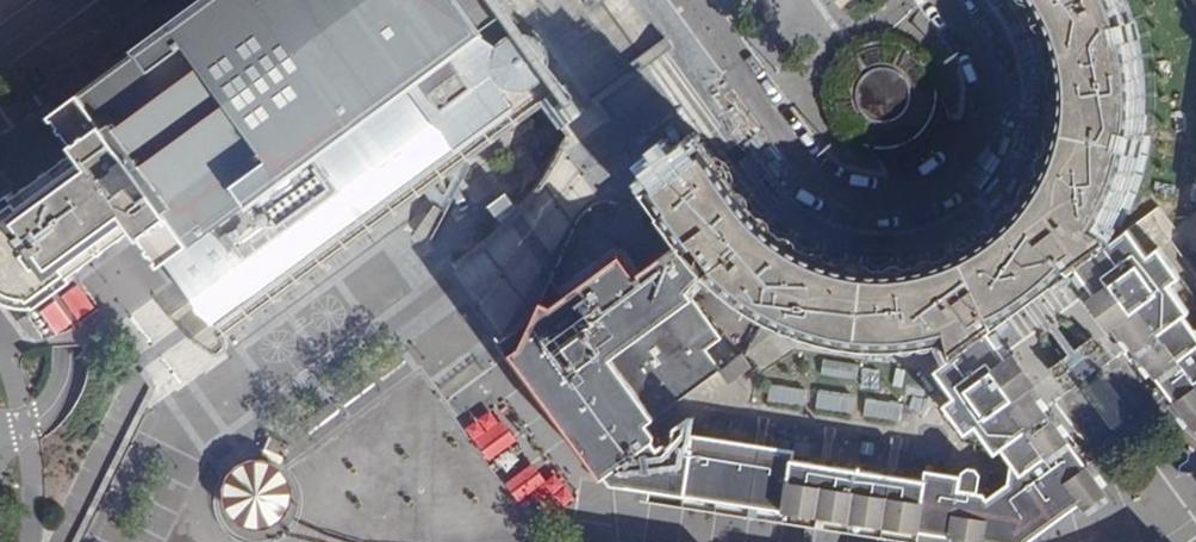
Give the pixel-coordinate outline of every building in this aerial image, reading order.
[(187,241),(190,245),(168,262),(212,325),(215,323),(408,180),(449,149),(547,78),(548,60),(529,34),(515,35),(511,30),(517,27),(497,0),(208,0),(80,95),(136,171),(149,187),(187,241)] [(1030,2),(1035,11),(1048,41),(1053,62),(1056,83),(1056,105),(1053,126),(1048,147),(1040,167),(1030,186),(1017,203),(1002,219),(986,233),(981,237),(958,249),(938,257),(907,265),(886,266),(864,265),(843,261),(822,255),(794,241),(768,221),(753,206),(744,195),(705,140),(641,187),(680,239),(675,243),(681,251),(688,259),(695,267),(702,275),(710,282),(718,289),(725,295),(734,301),(743,307),(751,313),(761,317),(770,322),(779,327),(789,330),(799,334),(809,337),(819,340),(829,343),(839,344),(850,345),(860,347),(870,348),(881,348),(891,347),(901,347),(912,346),(922,344),(932,343),(942,340),(955,357),(993,329),(1078,265),(1111,240),(1099,224),(1105,215),(1109,206),(1114,196),(1118,187),(1121,177),(1124,168),(1127,158),(1129,148),(1131,138),(1133,128),(1134,118),(1135,107),(1135,97),(1135,87),(1135,77),(1134,67),(1132,56),(1131,46),(1129,36),(1126,26),(1124,17),(1120,7),(1117,0),(1028,0),(1030,2)] [(1120,7),(1124,17),(1126,26),(1129,36),(1131,46),(1132,56),(1134,67),(1135,77),(1135,87),(1135,97),(1135,107),(1134,118),(1133,128),(1131,138),(1129,148),(1127,158),(1124,168),(1121,177),(1118,187),(1114,196),(1109,206),(1105,215),(1099,224),(1111,240),(1078,265),(1096,289),(1193,419),(1195,417),(1195,0),(1117,0),(1120,7)] [(533,107),(554,134),(576,117),(579,114),(559,87),(533,107)] [(126,222),(149,187),(136,171),(80,95),(48,117),(74,153),(81,163),(67,172),(110,230),(124,219),(126,222)] [(74,153),(11,200),(18,209),(30,200),(67,172),(81,163),(74,153)] [(72,257),(110,230),(67,172),(30,200),(72,257)] [(159,265),(166,260),(164,258),(187,241),(149,187),(126,222),(159,265)] [(30,200),(18,209),(11,200),(8,194),(0,200),(0,295),(3,297),(22,303),(29,304),(32,309),(70,282),(60,266),(72,257),(30,200)] [(506,194),(488,206),(497,220),(515,208),(506,194)] [(164,258),(166,260),(168,262),(190,245),(187,241),(164,258)] [(545,295),(536,314),(503,339),(610,480),(651,485),(649,498),(921,538),(923,527),(1014,541),(1026,541),(1104,484),(1008,350),(993,329),(955,357),(942,340),(932,343),(922,344),(912,346),(901,347),(891,347),(881,348),(870,348),(860,347),(850,345),(839,344),(829,343),(819,340),(809,337),(799,334),(789,330),(779,327),(770,322),(761,317),(751,313),(743,307),(734,301),(725,295),(718,289),(710,282),(702,275),(695,267),(688,259),(681,251),(675,243),(641,269),(628,250),(624,249),(551,303),(545,295)] [(553,274),(545,295),(551,303),(624,249),(615,247),(562,287),(553,274)] [(281,512),(285,503),(286,493),(284,483),(279,475),(272,468),(263,464),(253,464),(243,466),(235,472),(228,480),(225,490),(225,500),(229,510),(235,518),(244,523),(254,525),(265,524),(274,519),(281,512)]
